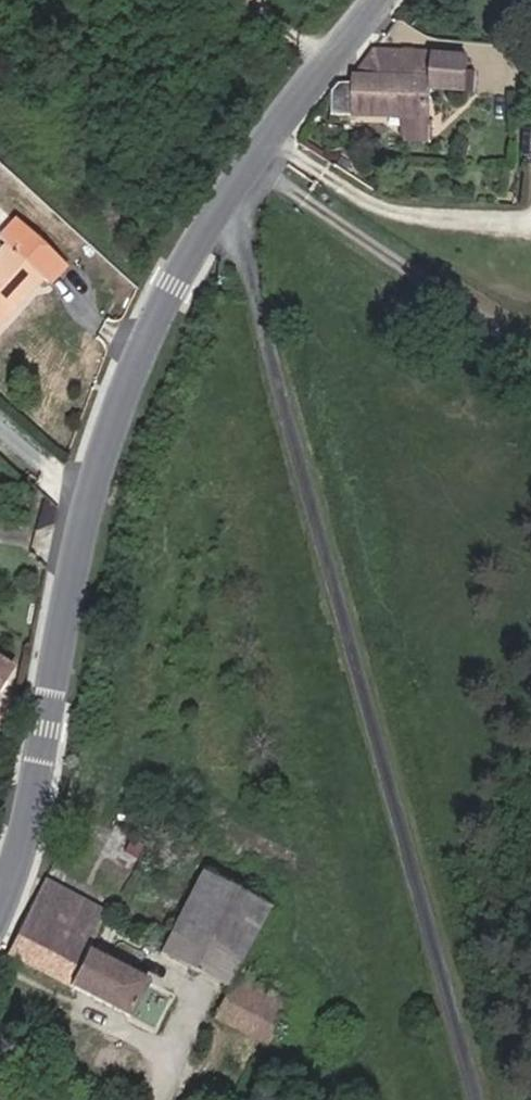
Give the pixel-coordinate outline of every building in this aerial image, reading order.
[(404,21),(411,26),(417,19),(410,13),(404,21)] [(429,89),(466,91),(468,56),(372,51),(354,74),(354,84),(340,84),(334,91),(332,115),(406,117),(430,118),(429,89)] [(405,140),(430,141),(430,118),(406,117),(405,140)] [(46,282),(60,267),(11,220),(0,231),(0,240),(4,244),(0,249),(0,321),(15,305),(7,298),(11,293),(16,297),(36,273),(41,277),(46,282)] [(7,298),(15,305),(41,277),(36,273),(16,297),(11,293),(7,298)] [(13,667),(0,659),(0,687),(13,667)] [(160,954),(229,988),(270,906),(202,872),(160,954)] [(148,982),(87,951),(107,912),(44,880),(7,953),(129,1018),(148,982)] [(215,1018),(269,1046),(290,1005),(236,978),(215,1018)]
